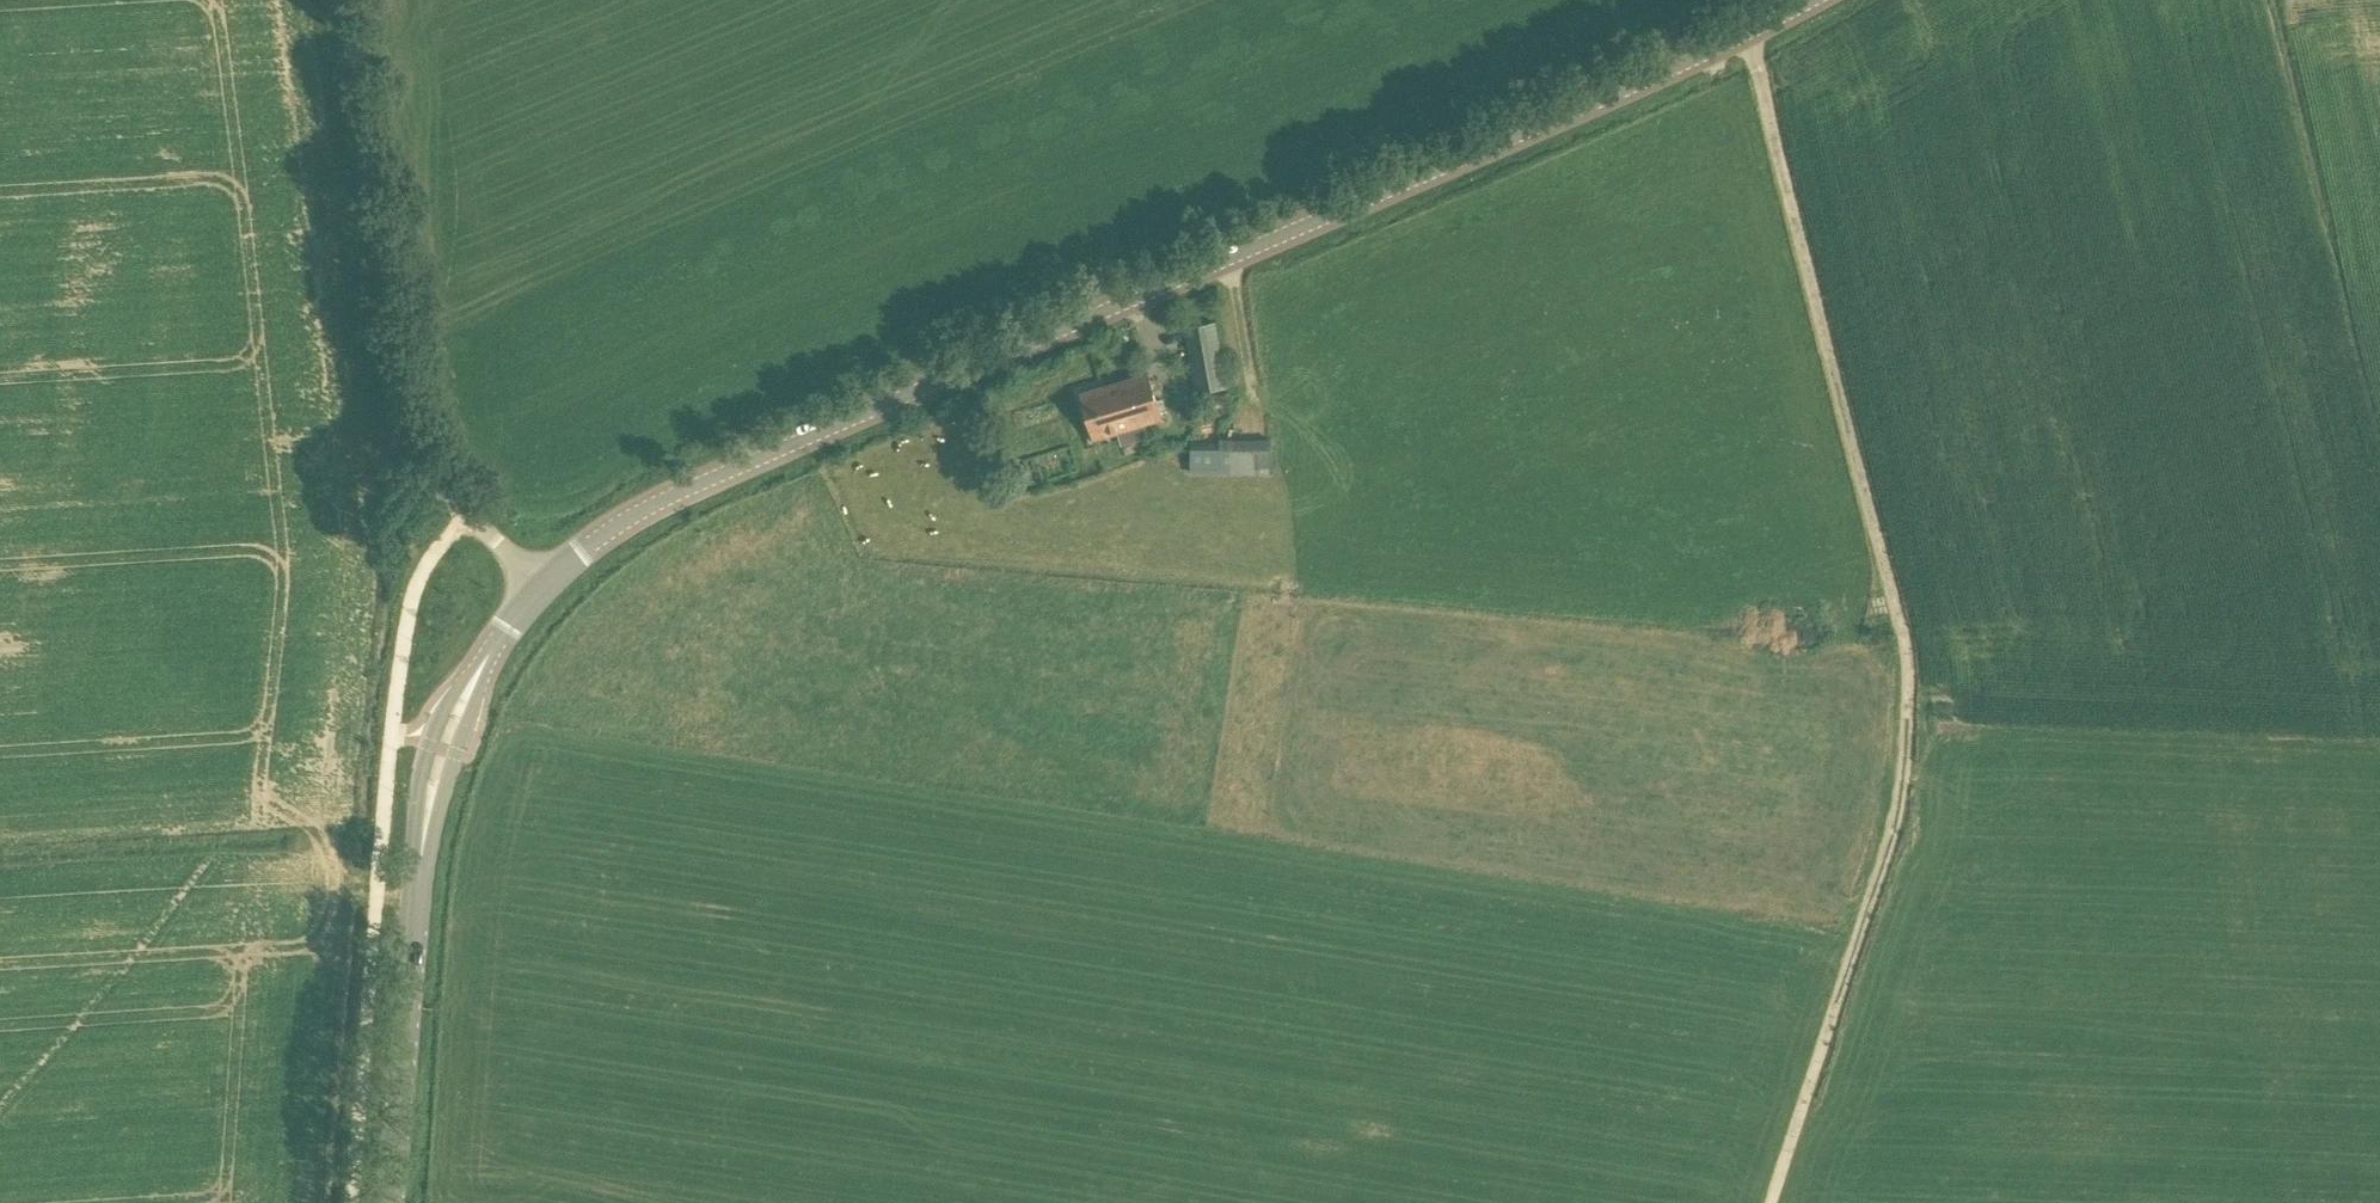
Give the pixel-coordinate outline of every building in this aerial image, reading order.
[(1195,392),(1227,387),(1215,322),(1184,327),(1195,392)] [(1094,440),(1161,419),(1147,374),(1080,395),(1094,440)] [(1190,440),(1190,474),(1272,474),(1272,440),(1190,440)]
